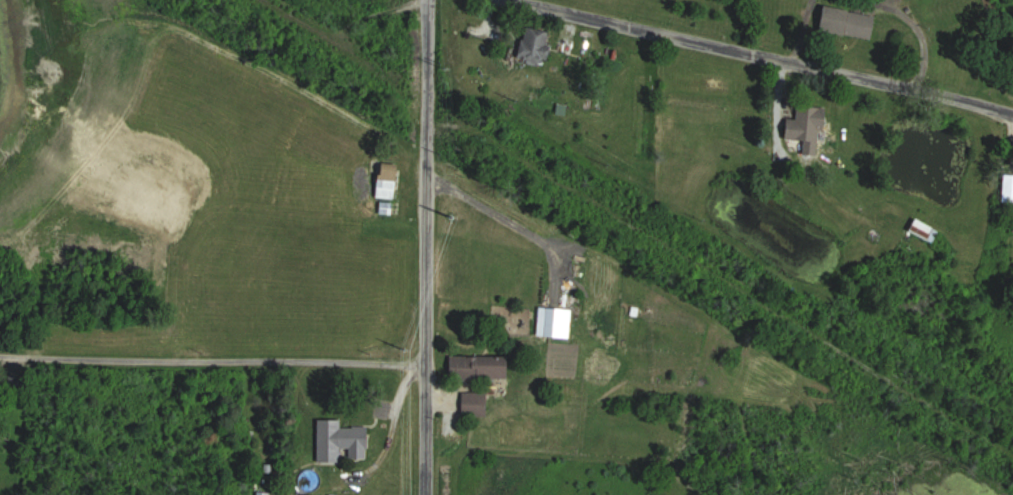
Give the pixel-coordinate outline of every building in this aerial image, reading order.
[(875,40),(878,14),(839,11),(837,36),(875,40)] [(548,67),(555,32),(523,25),(516,60),(548,67)] [(790,118),(790,142),(829,142),(829,107),(801,107),(801,118),(790,118)] [(403,168),(385,164),(378,197),(397,200),(403,168)] [(915,231),(936,241),(942,229),(920,219),(915,231)] [(515,378),(515,356),(454,356),(454,378),(515,378)] [(468,416),(493,416),(493,393),(468,393),(468,416)] [(320,461),(373,460),(372,426),(345,427),(344,420),(319,420),(320,461)]
